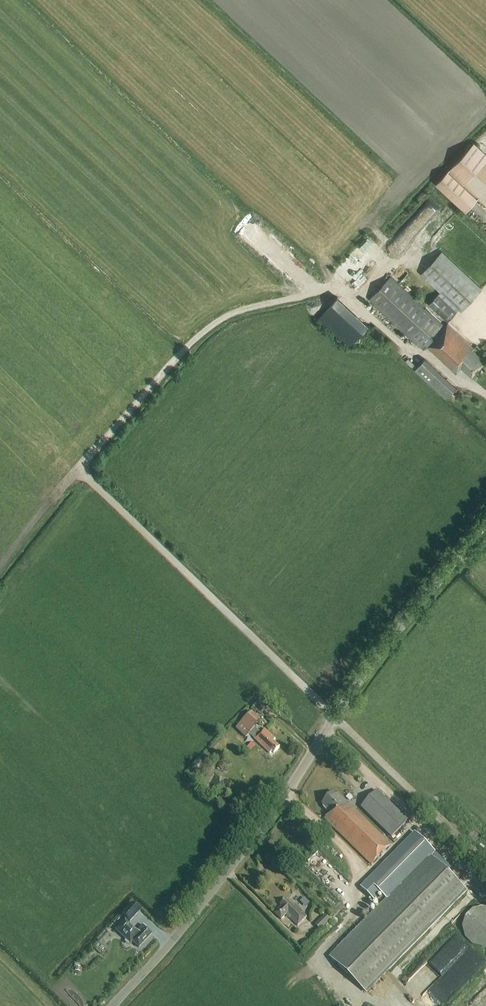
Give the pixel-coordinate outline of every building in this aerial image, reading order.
[(474,142),(435,183),(465,212),(478,198),(485,206),(485,154),(474,142)] [(462,310),(481,289),(441,254),(422,274),(441,292),(429,304),(435,309),(448,321),(457,312),(460,309),(462,310)] [(444,328),(389,278),(370,300),(424,349),(426,347),(456,374),(461,368),(471,377),(485,362),(472,350),(474,348),(447,324),(444,328)] [(338,297),(319,317),(350,346),(369,325),(338,297)] [(446,398),(456,387),(425,359),(415,370),(446,398)] [(262,697),(253,706),(261,714),(270,704),(262,697)] [(259,723),(250,714),(236,730),(245,738),(249,733),(255,739),(254,740),(270,754),(272,752),(274,754),(280,749),(273,743),(275,740),(264,730),(260,734),(254,729),(259,723)] [(255,745),(253,742),(247,749),(249,751),(255,745)] [(391,838),(407,821),(377,792),(361,809),(391,838)] [(330,813),(324,820),(372,865),(391,846),(338,795),(336,797),(333,794),(322,806),(324,807),(323,808),(325,811),(328,812),(329,812),(330,813)] [(466,890),(431,857),(435,853),(415,832),(361,888),(374,901),(381,894),(387,900),(332,958),(368,993),(466,890)] [(286,899),(280,905),(281,907),(274,914),(281,920),(286,916),(297,927),(307,917),(295,906),(294,907),(286,899)] [(129,923),(140,912),(131,903),(121,914),(129,923)] [(471,906),(463,940),(485,944),(485,909),(471,906)] [(320,931),(330,921),(325,915),(314,925),(320,931)] [(114,930),(130,945),(132,943),(138,948),(152,934),(142,925),(136,931),(124,920),(114,930)] [(454,992),(485,962),(458,933),(444,946),(457,960),(439,977),(454,992)]
